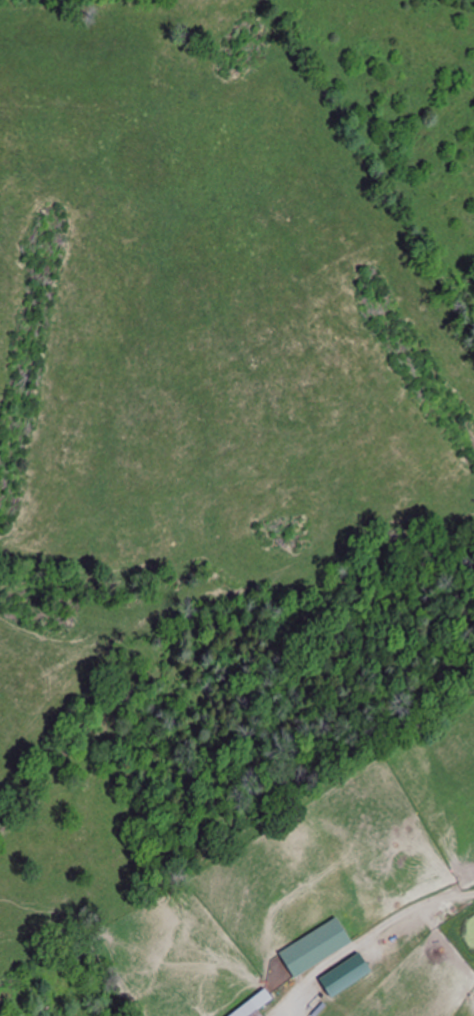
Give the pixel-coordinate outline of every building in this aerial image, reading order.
[(283,953),(298,978),(357,943),(342,918),(283,953)] [(473,948),(473,919),(470,918),(466,947),(473,948)] [(379,975),(367,954),(325,978),(337,999),(379,975)]
